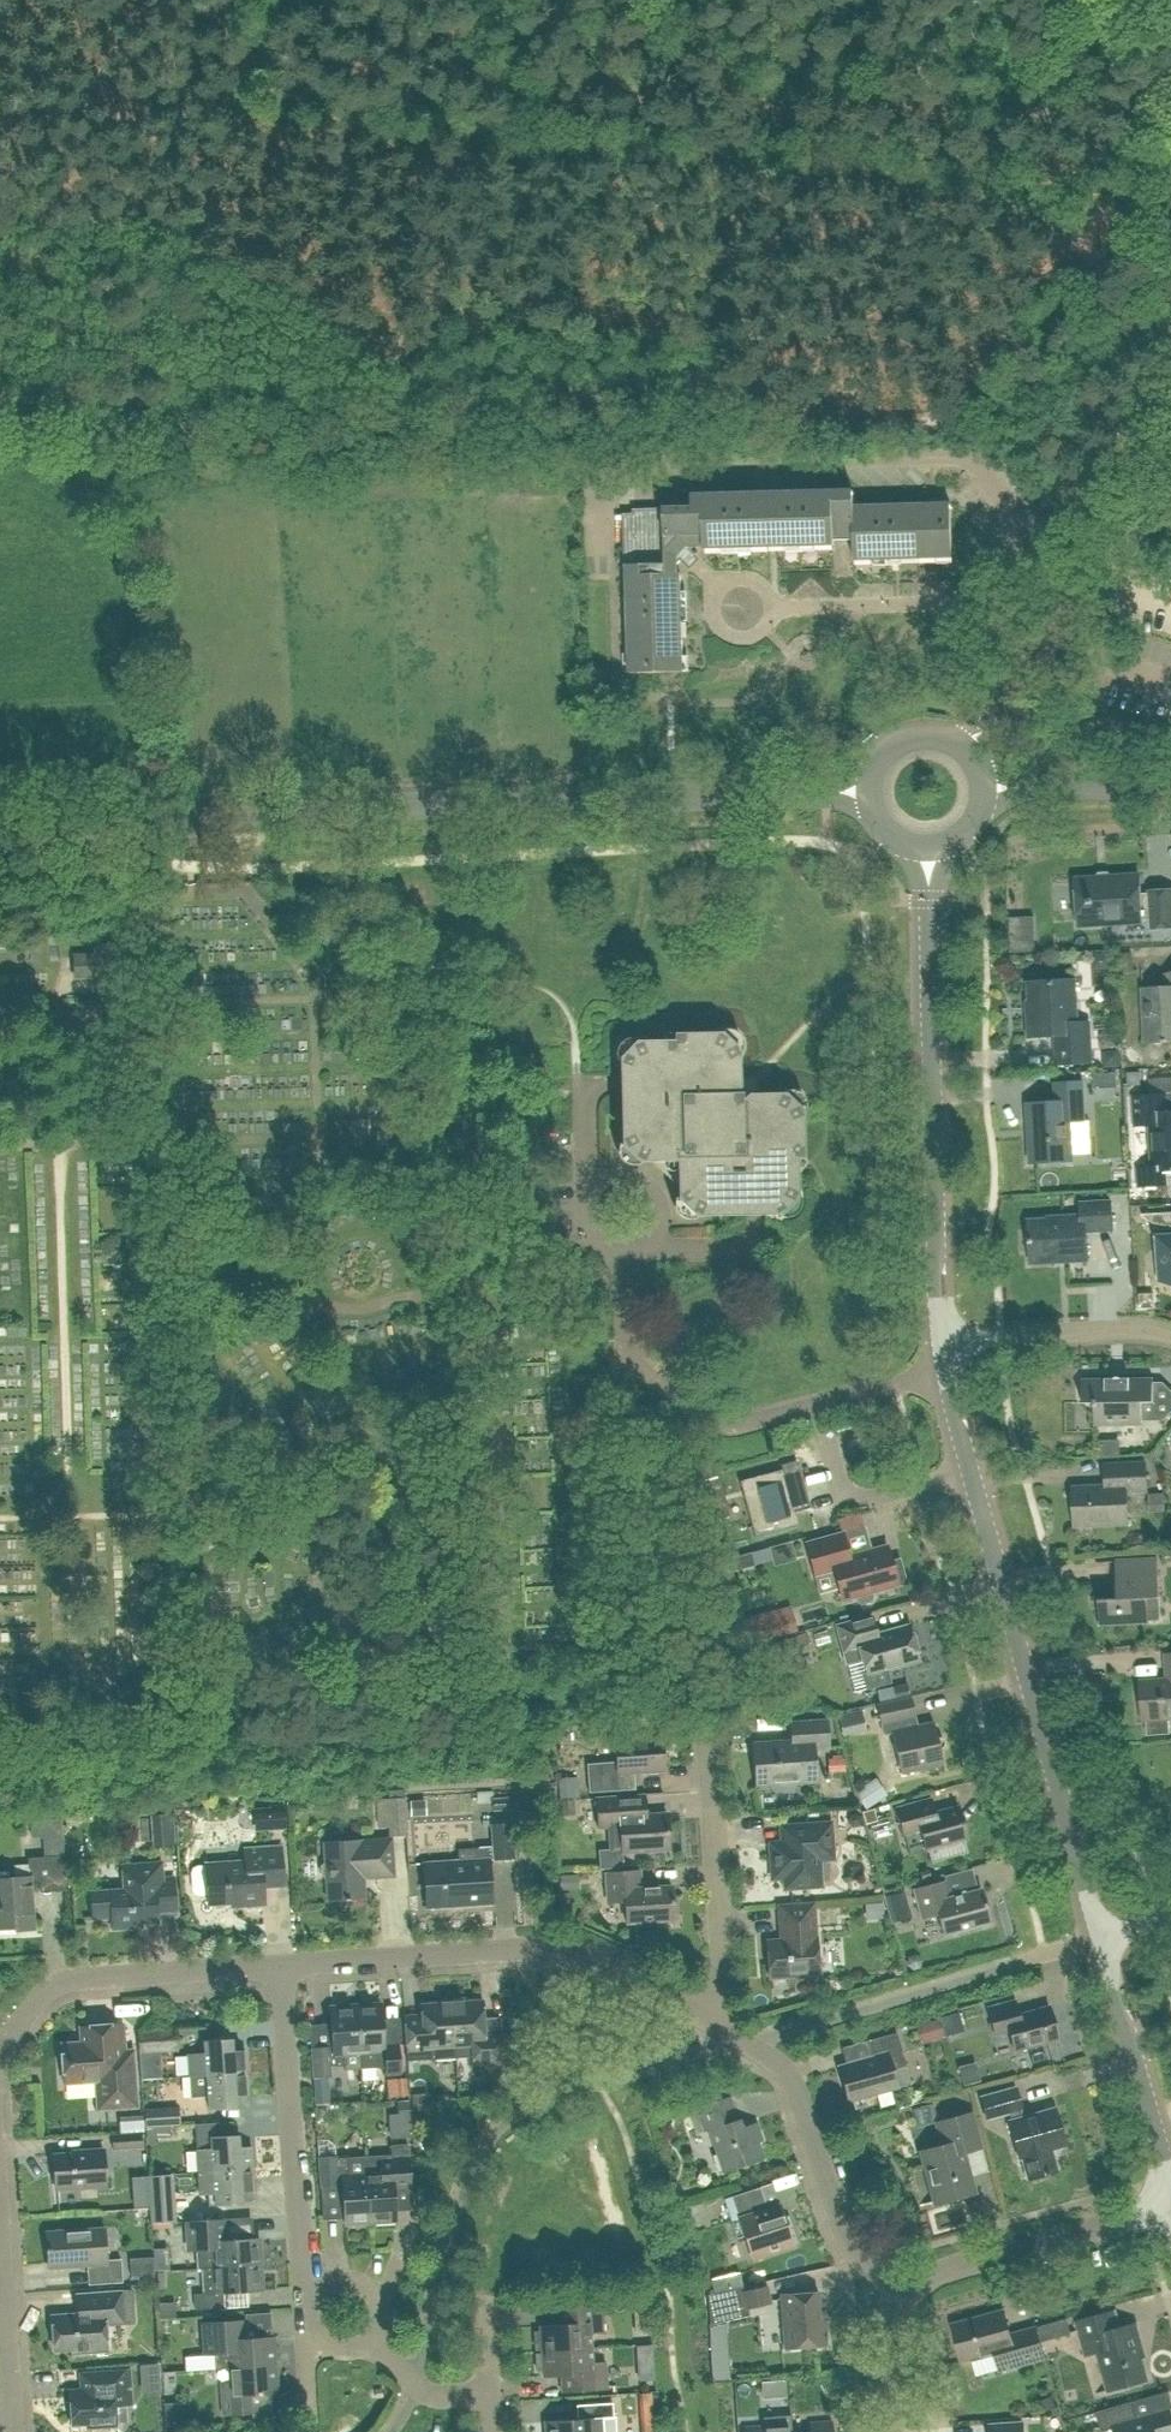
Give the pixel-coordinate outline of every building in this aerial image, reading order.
[(630,673),(683,671),(681,573),(678,573),(678,564),(681,560),(686,564),(696,553),(691,549),(695,545),(704,545),(704,548),(835,544),(834,538),(854,538),(854,559),(952,557),(951,503),(854,506),(854,490),(693,495),(693,507),(664,508),(664,515),(634,516),(634,513),(623,514),(625,566),(627,566),(630,673)] [(1078,928),(1143,923),(1143,921),(1151,920),(1152,929),(1170,928),(1170,890),(1149,892),(1149,895),(1139,895),(1138,874),(1074,879),(1078,928)] [(117,945),(96,946),(96,954),(72,955),(72,980),(97,980),(97,987),(119,986),(117,945)] [(1166,975),(1168,987),(1141,989),(1144,1043),(1162,1042),(1162,1044),(1170,1044),(1170,974),(1166,975)] [(1029,984),(1031,1016),(1027,1016),(1028,1038),(1055,1036),(1057,1065),(1090,1064),(1088,1024),(1076,1024),(1074,981),(1029,984)] [(623,1045),(623,1072),(625,1158),(680,1157),(681,1212),(794,1210),(793,1155),(800,1155),(798,1097),(743,1098),(741,1100),(738,1096),(735,1093),(736,1092),(735,1036),(678,1037),(678,1044),(623,1045)] [(1103,1068),(1120,1067),(1119,1049),(1102,1050),(1103,1068)] [(1117,1087),(1116,1072),(1092,1073),(1093,1089),(1117,1087)] [(1054,1084),(1055,1103),(1025,1104),(1029,1163),(1073,1161),(1071,1126),(1085,1125),(1082,1082),(1054,1084)] [(1151,1165),(1136,1166),(1137,1187),(1168,1186),(1167,1171),(1170,1170),(1170,1113),(1167,1113),(1166,1096),(1137,1097),(1132,1097),(1133,1127),(1148,1126),(1151,1165)] [(1079,1204),(1080,1216),(1046,1217),(1046,1219),(1027,1220),(1030,1264),(1088,1261),(1086,1232),(1112,1231),(1110,1202),(1079,1204)] [(1170,1229),(1170,1213),(1142,1215),(1159,1230),(1170,1229)] [(1157,1235),(1159,1281),(1170,1285),(1170,1235),(1157,1235)] [(1139,1294),(1139,1308),(1154,1308),(1153,1293),(1139,1294)] [(1094,1413),(1094,1426),(1142,1425),(1141,1420),(1163,1420),(1170,1412),(1170,1390),(1162,1382),(1152,1382),(1152,1377),(1082,1378),(1082,1402),(1083,1402),(1085,1407),(1089,1410),(1094,1413)] [(1103,1466),(1104,1487),(1072,1488),(1073,1527),(1128,1524),(1126,1493),(1147,1491),(1146,1464),(1103,1466)] [(800,1526),(785,1471),(742,1482),(757,1537),(800,1526)] [(1163,1492),(1149,1493),(1150,1512),(1165,1511),(1163,1492)] [(807,1543),(816,1576),(836,1570),(844,1600),(899,1585),(888,1547),(851,1557),(844,1534),(807,1543)] [(1117,1599),(1098,1600),(1100,1625),(1136,1623),(1148,1623),(1148,1620),(1160,1619),(1156,1559),(1115,1561),(1117,1599)] [(751,1617),(758,1642),(797,1631),(790,1606),(751,1617)] [(872,1616),(834,1626),(845,1664),(860,1659),(863,1672),(861,1673),(865,1689),(891,1683),(887,1669),(918,1660),(909,1626),(877,1634),(872,1616)] [(1165,1680),(1140,1681),(1142,1721),(1147,1721),(1148,1734),(1170,1732),(1169,1720),(1170,1720),(1170,1649),(1163,1650),(1165,1680)] [(879,1702),(909,1695),(906,1683),(876,1690),(879,1702)] [(938,1737),(936,1737),(933,1721),(916,1725),(910,1696),(875,1704),(882,1735),(891,1733),(900,1773),(942,1763),(938,1748),(940,1747),(942,1746),(942,1745),(943,1744),(943,1743),(943,1741),(942,1739),(941,1738),(940,1737),(938,1737)] [(826,1744),(825,1718),(791,1720),(792,1742),(755,1744),(758,1783),(813,1779),(810,1745),(826,1744)] [(660,1735),(637,1737),(635,1721),(614,1723),(615,1739),(614,1739),(616,1773),(600,1774),(601,1791),(634,1789),(633,1772),(663,1770),(660,1735)] [(560,1798),(579,1796),(577,1777),(558,1778),(560,1798)] [(668,1849),(666,1813),(629,1815),(628,1796),(595,1798),(597,1827),(619,1825),(621,1852),(668,1849)] [(492,1811),(511,1809),(510,1797),(491,1798),(492,1811)] [(574,1798),(559,1799),(560,1815),(575,1814),(574,1798)] [(967,1838),(957,1805),(928,1813),(924,1799),(895,1807),(903,1833),(920,1829),(925,1850),(967,1838)] [(410,1800),(411,1816),(426,1815),(425,1800),(410,1800)] [(283,1827),(282,1811),(269,1812),(270,1828),(283,1827)] [(171,1813),(150,1815),(153,1848),(174,1846),(171,1813)] [(30,1837),(62,1835),(61,1818),(29,1820),(30,1837)] [(781,1842),(769,1842),(771,1878),(783,1877),(784,1888),(820,1886),(818,1859),(832,1858),(830,1822),(780,1826),(781,1842)] [(513,1858),(511,1823),(490,1825),(492,1846),(457,1849),(458,1860),(422,1862),(425,1907),(491,1903),(488,1859),(513,1858)] [(393,1876),(391,1838),(323,1842),(324,1862),(320,1865),(320,1875),(325,1877),(326,1900),(364,1897),(363,1878),(393,1876)] [(282,1885),(280,1846),(244,1848),(245,1860),(204,1863),(207,1904),(241,1902),(242,1905),(263,1904),(262,1887),(282,1885)] [(14,1933),(14,1931),(34,1930),(31,1881),(65,1878),(64,1867),(63,1855),(27,1858),(27,1864),(13,1865),(14,1876),(0,1877),(0,1934),(14,1933)] [(110,1917),(111,1929),(134,1927),(134,1923),(157,1922),(156,1913),(175,1911),(173,1876),(162,1877),(161,1862),(121,1864),(121,1866),(124,1866),(126,1888),(89,1891),(91,1919),(110,1917)] [(673,1919),(671,1886),(640,1888),(639,1870),(605,1872),(607,1902),(624,1901),(625,1922),(673,1919)] [(989,1921),(980,1889),(950,1897),(946,1880),(913,1889),(921,1917),(937,1913),(943,1934),(989,1921)] [(891,1921),(895,1920),(896,1921),(910,1917),(904,1891),(888,1895),(888,1896),(884,1897),(891,1921)] [(818,1973),(816,1937),(814,1938),(812,1904),(779,1906),(780,1932),(782,1931),(783,1940),(766,1941),(768,1977),(818,1973)] [(450,1999),(454,2057),(472,2056),(472,2064),(502,2062),(500,2031),(484,2032),(482,2000),(463,2001),(463,1998),(450,1999)] [(454,2057),(450,1999),(437,2000),(438,2003),(419,2004),(422,2036),(405,2037),(406,2061),(454,2057)] [(1057,2039),(1048,2005),(1018,2013),(1014,1999),(986,2007),(994,2034),(1008,2030),(1014,2050),(1057,2039)] [(355,2006),(359,2069),(384,2067),(385,2074),(400,2073),(398,2043),(383,2045),(380,2004),(355,2006)] [(359,2069),(355,2006),(329,2007),(331,2046),(310,2048),(312,2077),(330,2075),(329,2066),(344,2065),(344,2070),(359,2069)] [(945,2036),(964,2030),(958,2011),(939,2017),(945,2036)] [(916,2025),(921,2043),(943,2037),(938,2018),(916,2025)] [(79,2042),(60,2043),(63,2083),(93,2081),(96,2111),(109,2110),(134,2108),(134,2094),(130,2049),(122,2050),(120,2024),(78,2027),(79,2042)] [(138,2031),(140,2053),(177,2050),(175,2029),(138,2031)] [(848,2100),(896,2087),(910,2083),(896,2032),(868,2040),(873,2056),(838,2066),(848,2100)] [(205,2075),(246,2072),(244,2050),(232,2050),(231,2038),(203,2040),(205,2075)] [(246,2072),(205,2075),(188,2076),(189,2098),(207,2097),(207,2109),(236,2107),(235,2095),(247,2094),(246,2072)] [(396,2097),(408,2096),(406,2077),(394,2079),(396,2097)] [(1065,2134),(1060,2131),(1054,2108),(1022,2117),(1019,2109),(1020,2108),(1014,2087),(980,2097),(986,2118),(1008,2112),(1010,2120),(1008,2121),(1018,2158),(1021,2157),(1027,2179),(1056,2170),(1053,2161),(1049,2159),(1047,2150),(1064,2145),(1062,2138),(1065,2134)] [(763,2158),(757,2142),(762,2140),(756,2121),(741,2126),(738,2118),(737,2118),(729,2095),(695,2106),(703,2131),(708,2129),(722,2172),(763,2158)] [(410,2100),(396,2101),(397,2118),(402,2118),(403,2136),(412,2135),(410,2100)] [(143,2109),(144,2110),(144,2126),(178,2124),(177,2107),(143,2109)] [(319,2121),(334,2120),(334,2107),(318,2107),(319,2121)] [(961,2152),(980,2147),(970,2112),(935,2122),(942,2145),(921,2151),(935,2202),(972,2192),(961,2152)] [(195,2124),(196,2151),(197,2172),(252,2168),(251,2146),(239,2146),(238,2134),(233,2135),(232,2122),(195,2124)] [(141,2132),(127,2133),(111,2135),(112,2151),(142,2149),(141,2132)] [(365,2159),(369,2221),(395,2219),(392,2178),(409,2177),(407,2143),(390,2145),(391,2162),(380,2162),(380,2158),(366,2159),(365,2159)] [(105,2185),(103,2150),(83,2151),(83,2153),(52,2155),(54,2189),(105,2185)] [(365,2159),(366,2159),(365,2156),(335,2158),(335,2156),(317,2157),(320,2186),(337,2185),(337,2181),(340,2181),(343,2223),(369,2221),(365,2159)] [(252,2168),(197,2172),(199,2194),(213,2193),(214,2205),(242,2203),(242,2191),(254,2190),(252,2168)] [(150,2224),(176,2222),(173,2175),(147,2176),(148,2191),(149,2206),(150,2224)] [(796,2243),(787,2215),(783,2216),(779,2204),(771,2207),(770,2206),(766,2207),(759,2187),(724,2198),(737,2238),(744,2236),(751,2258),(796,2243)] [(133,2207),(149,2206),(148,2191),(132,2192),(133,2207)] [(935,2208),(938,2232),(973,2227),(969,2203),(935,2208)] [(225,2218),(184,2221),(186,2251),(195,2250),(197,2268),(201,2268),(259,2264),(257,2238),(226,2240),(225,2218)] [(121,2282),(120,2259),(106,2260),(104,2228),(45,2232),(47,2268),(86,2265),(88,2284),(121,2282)] [(203,2293),(193,2294),(194,2308),(223,2307),(222,2292),(261,2290),(259,2264),(201,2268),(203,2293)] [(136,2274),(139,2293),(161,2290),(159,2270),(136,2274)] [(737,2292),(741,2309),(770,2303),(766,2285),(737,2292)] [(122,2323),(120,2291),(81,2294),(82,2313),(51,2316),(53,2350),(72,2349),(73,2352),(86,2351),(106,2350),(104,2324),(122,2323)] [(826,2345),(824,2318),(819,2318),(817,2291),(780,2294),(784,2348),(826,2345)] [(540,2351),(591,2347),(590,2333),(602,2332),(601,2304),(564,2306),(565,2323),(539,2325),(540,2351)] [(1044,2357),(1035,2327),(1010,2334),(1003,2310),(952,2324),(963,2361),(995,2352),(1000,2369),(1044,2357)] [(1116,2311),(1076,2322),(1085,2354),(1097,2351),(1108,2390),(1147,2379),(1138,2346),(1142,2345),(1136,2324),(1121,2328),(1116,2311)] [(246,2319),(215,2321),(200,2322),(202,2355),(226,2353),(227,2367),(275,2364),(273,2336),(247,2338),(246,2319)] [(280,2347),(296,2343),(292,2325),(276,2328),(280,2347)] [(637,2362),(653,2361),(652,2344),(635,2345),(637,2362)] [(591,2347),(540,2351),(542,2376),(560,2375),(561,2392),(606,2389),(604,2361),(592,2362),(591,2347)] [(275,2364),(227,2367),(228,2382),(220,2383),(222,2415),(252,2413),(251,2394),(277,2393),(275,2364)] [(79,2388),(68,2389),(70,2426),(85,2425),(85,2428),(116,2426),(115,2405),(132,2404),(129,2369),(78,2373),(79,2388)] [(638,2394),(640,2431),(653,2431),(650,2393),(638,2394)] [(1137,2420),(1132,2401),(1096,2411),(1101,2430),(1114,2426),(1115,2431),(1170,2431),(1170,2414),(1169,2408),(1149,2414),(1149,2416),(1137,2420)] [(614,2417),(613,2417),(612,2402),(583,2404),(584,2418),(545,2421),(546,2431),(615,2431),(614,2417)] [(743,2431),(791,2431),(790,2415),(762,2416),(763,2426),(743,2427),(743,2431)] [(831,2421),(809,2423),(810,2431),(832,2431),(831,2421)] [(1023,2422),(990,2424),(990,2431),(1024,2431),(1023,2422)]
